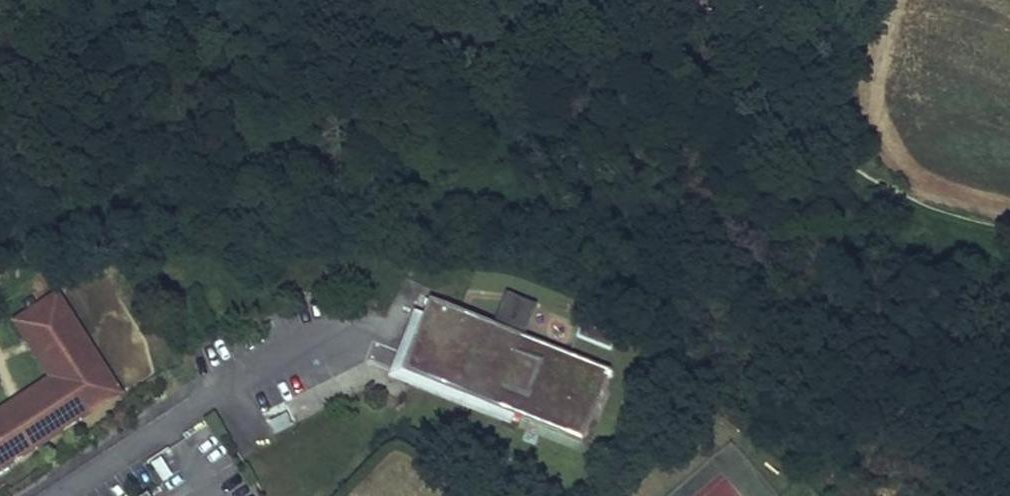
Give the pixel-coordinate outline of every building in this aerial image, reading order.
[(17,316),(56,376),(0,413),(0,471),(124,390),(58,289),(17,316)] [(614,364),(434,295),(428,310),(406,365),(471,390),(473,384),(504,396),(502,401),(518,407),(587,434),(614,364)] [(471,390),(406,365),(428,310),(419,306),(395,371),(515,417),(518,407),(502,401),(504,396),(473,384),(471,390)]
